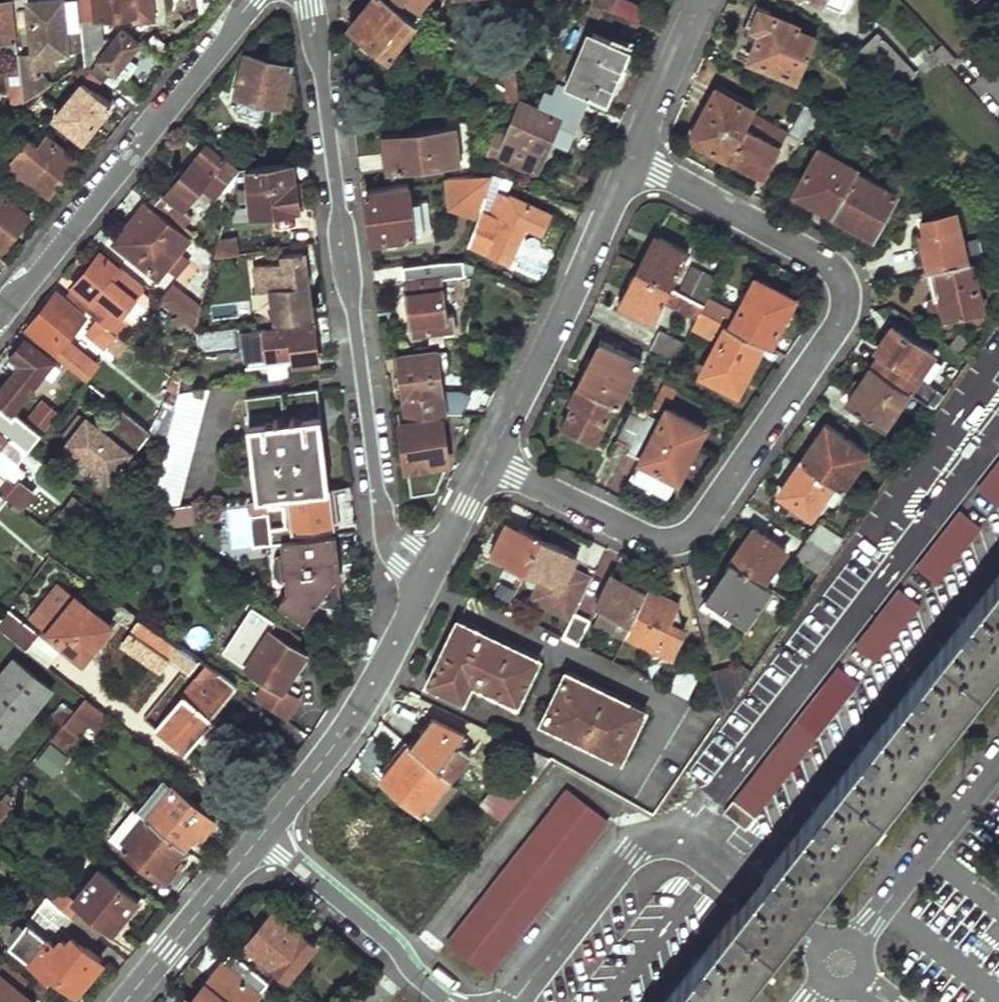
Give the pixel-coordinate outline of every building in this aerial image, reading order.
[(80,0),(30,0),(35,51),(20,52),(26,100),(48,87),(38,72),(37,63),(56,61),(55,50),(86,47),(80,0)] [(103,54),(112,44),(110,36),(105,36),(104,16),(136,12),(135,21),(153,19),(152,0),(80,0),(86,47),(87,56),(103,54)] [(394,0),(371,0),(352,24),(366,35),(359,43),(384,63),(419,20),(394,0)] [(419,20),(434,0),(394,0),(419,20)] [(639,23),(645,7),(628,0),(592,0),(592,1),(639,23)] [(15,44),(10,3),(0,4),(0,45),(15,44)] [(751,45),(746,57),(795,79),(813,37),(797,29),(798,25),(756,8),(749,27),(757,31),(751,45)] [(107,79),(114,84),(133,62),(146,45),(126,28),(112,44),(103,54),(92,67),(107,79)] [(566,83),(609,102),(621,72),(617,70),(623,57),(628,45),(595,31),(584,56),(579,54),(566,83)] [(857,56),(889,82),(901,92),(915,75),(876,34),(857,56)] [(269,100),(282,103),(290,64),(247,54),(237,93),(242,94),(269,100)] [(92,67),(87,63),(76,70),(74,71),(84,79),(57,115),(85,136),(96,123),(113,101),(99,90),(107,79),(92,67)] [(506,99),(520,97),(518,73),(504,75),(506,99)] [(889,82),(882,91),(893,101),(901,92),(889,82)] [(700,111),(694,123),(693,137),(702,146),(726,159),(743,127),(752,109),(713,88),(700,111)] [(578,107),(546,92),(539,109),(520,101),(504,143),(497,162),(534,177),(558,121),(569,126),(572,119),(578,107)] [(265,113),(269,100),(242,94),(239,107),(265,113)] [(752,109),(743,127),(767,140),(774,128),(756,117),(758,112),(752,109)] [(0,116),(0,131),(16,122),(8,111),(0,116)] [(800,111),(785,141),(800,149),(817,120),(800,111)] [(743,127),(726,159),(760,178),(778,146),(767,140),(743,127)] [(390,172),(458,162),(453,128),(384,138),(385,145),(390,172)] [(60,179),(77,157),(50,135),(40,148),(31,141),(11,166),(32,183),(35,179),(50,191),(60,179)] [(488,158),(497,162),(504,143),(495,139),(488,158)] [(227,157),(208,142),(185,170),(156,206),(183,228),(194,214),(186,208),(201,188),(214,199),(239,168),(239,167),(227,157)] [(862,144),(857,153),(865,157),(870,148),(862,144)] [(817,146),(793,191),(833,215),(857,172),(858,170),(817,146)] [(291,160),(239,167),(239,168),(231,197),(252,193),(254,212),(300,205),(297,192),(295,178),(294,178),(291,160)] [(857,172),(833,215),(870,237),(895,194),(857,172)] [(454,209),(478,214),(487,189),(492,175),(449,179),(454,209)] [(416,232),(409,185),(367,190),(373,226),(375,238),(416,232)] [(478,214),(468,241),(511,259),(526,223),(544,233),(546,228),(552,214),(487,189),(478,214)] [(2,191),(0,194),(0,213),(2,215),(0,217),(0,244),(4,247),(19,229),(31,216),(2,191)] [(156,206),(148,200),(128,225),(115,242),(156,276),(165,264),(178,249),(190,234),(183,228),(156,206)] [(918,233),(926,270),(964,262),(953,213),(919,220),(922,233),(918,233)] [(643,250),(633,268),(668,286),(686,251),(651,233),(643,250)] [(215,253),(240,250),(238,235),(220,238),(215,253)] [(512,268),(542,277),(551,248),(522,239),(512,268)] [(188,257),(178,249),(165,264),(176,273),(188,257)] [(307,273),(304,250),(283,252),(284,260),(255,264),(258,289),(271,287),(276,321),(290,319),(313,316),(307,273)] [(145,282),(123,263),(120,267),(101,252),(84,273),(74,285),(75,286),(70,293),(98,317),(112,327),(135,295),(145,282)] [(462,258),(404,265),(408,302),(412,333),(457,327),(455,311),(447,312),(443,277),(466,275),(464,259),(462,258)] [(926,270),(932,296),(936,295),(941,320),(980,311),(968,260),(964,262),(926,270)] [(633,268),(615,301),(650,321),(668,286),(633,268)] [(701,271),(689,297),(702,303),(706,296),(715,278),(701,271)] [(737,313),(730,326),(761,342),(768,346),(792,299),(754,279),(737,313)] [(196,324),(202,304),(175,282),(163,296),(181,312),(195,323),(196,324)] [(42,311),(30,327),(57,348),(54,352),(84,375),(97,359),(68,336),(86,313),(58,290),(42,311)] [(699,310),(730,326),(737,313),(706,296),(702,303),(699,310)] [(720,333),(699,372),(736,392),(761,342),(730,326),(699,310),(691,325),(713,337),(716,331),(720,333)] [(181,312),(174,320),(188,332),(195,323),(181,312)] [(256,324),(271,322),(269,312),(254,314),(256,324)] [(313,316),(290,319),(291,324),(268,328),(267,324),(244,327),(249,359),(294,352),(295,362),(319,359),(317,346),(313,316)] [(112,327),(98,317),(87,330),(107,345),(117,332),(112,327)] [(887,358),(878,371),(908,392),(931,408),(940,395),(911,374),(915,369),(909,365),(921,348),(889,326),(874,348),(887,358)] [(652,337),(647,347),(673,360),(682,342),(656,328),(652,337)] [(13,409),(54,358),(26,338),(10,359),(18,365),(11,374),(0,388),(0,399),(11,407),(13,409)] [(587,360),(576,384),(614,403),(618,405),(640,360),(598,339),(587,360)] [(445,413),(438,349),(401,354),(404,379),(408,414),(445,413)] [(870,365),(844,402),(882,429),(908,392),(878,371),(870,365)] [(181,378),(184,370),(172,369),(170,375),(173,378),(181,378)] [(562,422),(561,426),(577,435),(580,430),(596,438),(614,403),(576,384),(567,400),(572,403),(562,422)] [(169,505),(175,504),(208,385),(178,389),(173,408),(164,440),(156,471),(149,496),(162,505),(169,505)] [(316,387),(246,395),(257,495),(267,494),(330,486),(327,464),(320,414),(316,387)] [(46,427),(59,408),(41,396),(28,415),(46,427)] [(164,440),(173,408),(164,402),(150,429),(164,440)] [(66,439),(108,473),(118,460),(122,464),(126,458),(122,455),(127,449),(131,452),(150,429),(119,404),(101,426),(86,414),(85,415),(79,410),(60,433),(67,438),(66,439)] [(11,407),(8,411),(0,405),(0,425),(30,448),(43,431),(13,409),(11,407)] [(626,451),(639,458),(630,478),(665,495),(674,478),(676,480),(703,428),(665,407),(657,420),(645,413),(643,417),(630,444),(626,451)] [(624,408),(611,436),(630,444),(643,417),(624,408)] [(413,491),(436,487),(450,464),(445,424),(462,423),(460,413),(445,413),(408,414),(400,414),(406,450),(408,465),(409,465),(413,491)] [(824,424),(798,461),(832,485),(838,490),(865,452),(824,424)] [(20,505),(34,488),(22,478),(30,468),(20,460),(29,449),(0,426),(0,489),(20,505)] [(133,461),(156,471),(164,440),(150,429),(133,461)] [(798,461),(779,489),(798,503),(796,508),(809,516),(832,485),(798,461)] [(980,487),(998,502),(998,463),(980,487)] [(330,486),(267,494),(268,507),(283,506),(285,525),(270,527),(272,545),(283,543),(304,540),(303,529),(335,525),(333,516),(330,486)] [(198,521),(195,502),(175,504),(169,505),(162,514),(174,524),(198,521)] [(962,510),(919,565),(939,581),(982,527),(962,510)] [(503,522),(488,554),(524,572),(540,539),(503,522)] [(806,539),(829,555),(841,539),(817,522),(806,539)] [(752,529),(730,561),(761,583),(783,550),(752,529)] [(304,540),(283,543),(284,554),(281,555),(283,577),(287,577),(289,591),(279,604),(305,622),(319,603),(340,600),(332,537),(304,540)] [(540,539),(524,572),(560,589),(564,583),(576,557),(540,539)] [(806,539),(793,557),(817,573),(829,555),(806,539)] [(576,557),(564,583),(579,591),(592,564),(576,557)] [(728,560),(702,598),(743,627),(770,590),(761,583),(730,561),(728,560)] [(610,572),(593,604),(601,608),(630,622),(645,589),(610,572)] [(86,661),(114,626),(61,583),(33,618),(86,661)] [(769,876),(811,909),(998,672),(998,583),(769,876)] [(630,622),(623,635),(667,656),(682,628),(667,620),(675,603),(645,589),(630,622)] [(899,589),(857,644),(878,661),(920,607),(899,589)] [(126,605),(116,618),(191,671),(202,658),(126,605)] [(41,631),(10,606),(0,618),(0,625),(29,649),(41,631)] [(297,634),(257,607),(228,651),(268,677),(256,696),(287,717),(300,696),(283,685),(305,650),(292,642),(297,634)] [(601,608),(594,621),(623,635),(630,622),(601,608)] [(573,612),(561,637),(577,645),(589,620),(573,612)] [(437,649),(421,680),(459,698),(467,680),(511,701),(532,656),(452,618),(437,649)] [(53,690),(14,657),(0,675),(0,734),(11,743),(53,690)] [(238,683),(202,658),(191,671),(198,676),(155,730),(186,755),(215,719),(211,716),(238,683)] [(708,672),(719,715),(749,672),(736,662),(708,672)] [(679,666),(668,689),(700,705),(706,691),(696,686),(700,676),(679,666)] [(839,667),(796,722),(818,738),(860,684),(839,667)] [(559,669),(535,718),(614,757),(639,707),(559,669)] [(96,730),(109,714),(87,696),(52,738),(67,750),(89,724),(96,730)] [(408,743),(447,776),(448,777),(470,753),(457,742),(465,734),(430,717),(408,743)] [(32,757),(50,777),(69,759),(52,740),(32,757)] [(381,775),(420,808),(447,776),(408,743),(381,775)] [(735,801),(756,817),(798,762),(777,746),(735,801)] [(155,789),(164,796),(173,785),(164,777),(155,789)] [(140,807),(185,844),(197,829),(203,834),(208,828),(215,818),(173,785),(164,796),(155,789),(140,807)] [(567,789),(449,939),(488,971),(490,972),(608,821),(567,789)] [(486,809),(491,814),(500,821),(512,805),(498,795),(486,809)] [(12,805),(3,797),(0,800),(0,819),(1,820),(12,805)] [(756,817),(735,801),(727,811),(747,827),(756,817)] [(116,837),(125,844),(124,845),(166,878),(173,869),(177,863),(173,860),(185,844),(140,807),(116,837)] [(55,901),(72,915),(84,902),(115,926),(125,913),(139,895),(103,864),(79,896),(66,886),(55,901)] [(730,930),(769,963),(811,909),(769,876),(730,930)] [(55,901),(49,897),(11,944),(74,992),(101,956),(68,931),(78,919),(72,915),(55,901)] [(246,942),(288,978),(316,943),(274,910),(261,925),(246,942)] [(769,963),(730,930),(673,1001),(739,1001),(769,963)] [(19,987),(27,978),(7,961),(0,969),(0,970),(19,987)] [(195,1001),(254,1001),(261,993),(224,963),(210,979),(192,999),(195,1001)] [(35,1000),(19,987),(0,970),(0,1001),(33,1001),(35,1000)]
